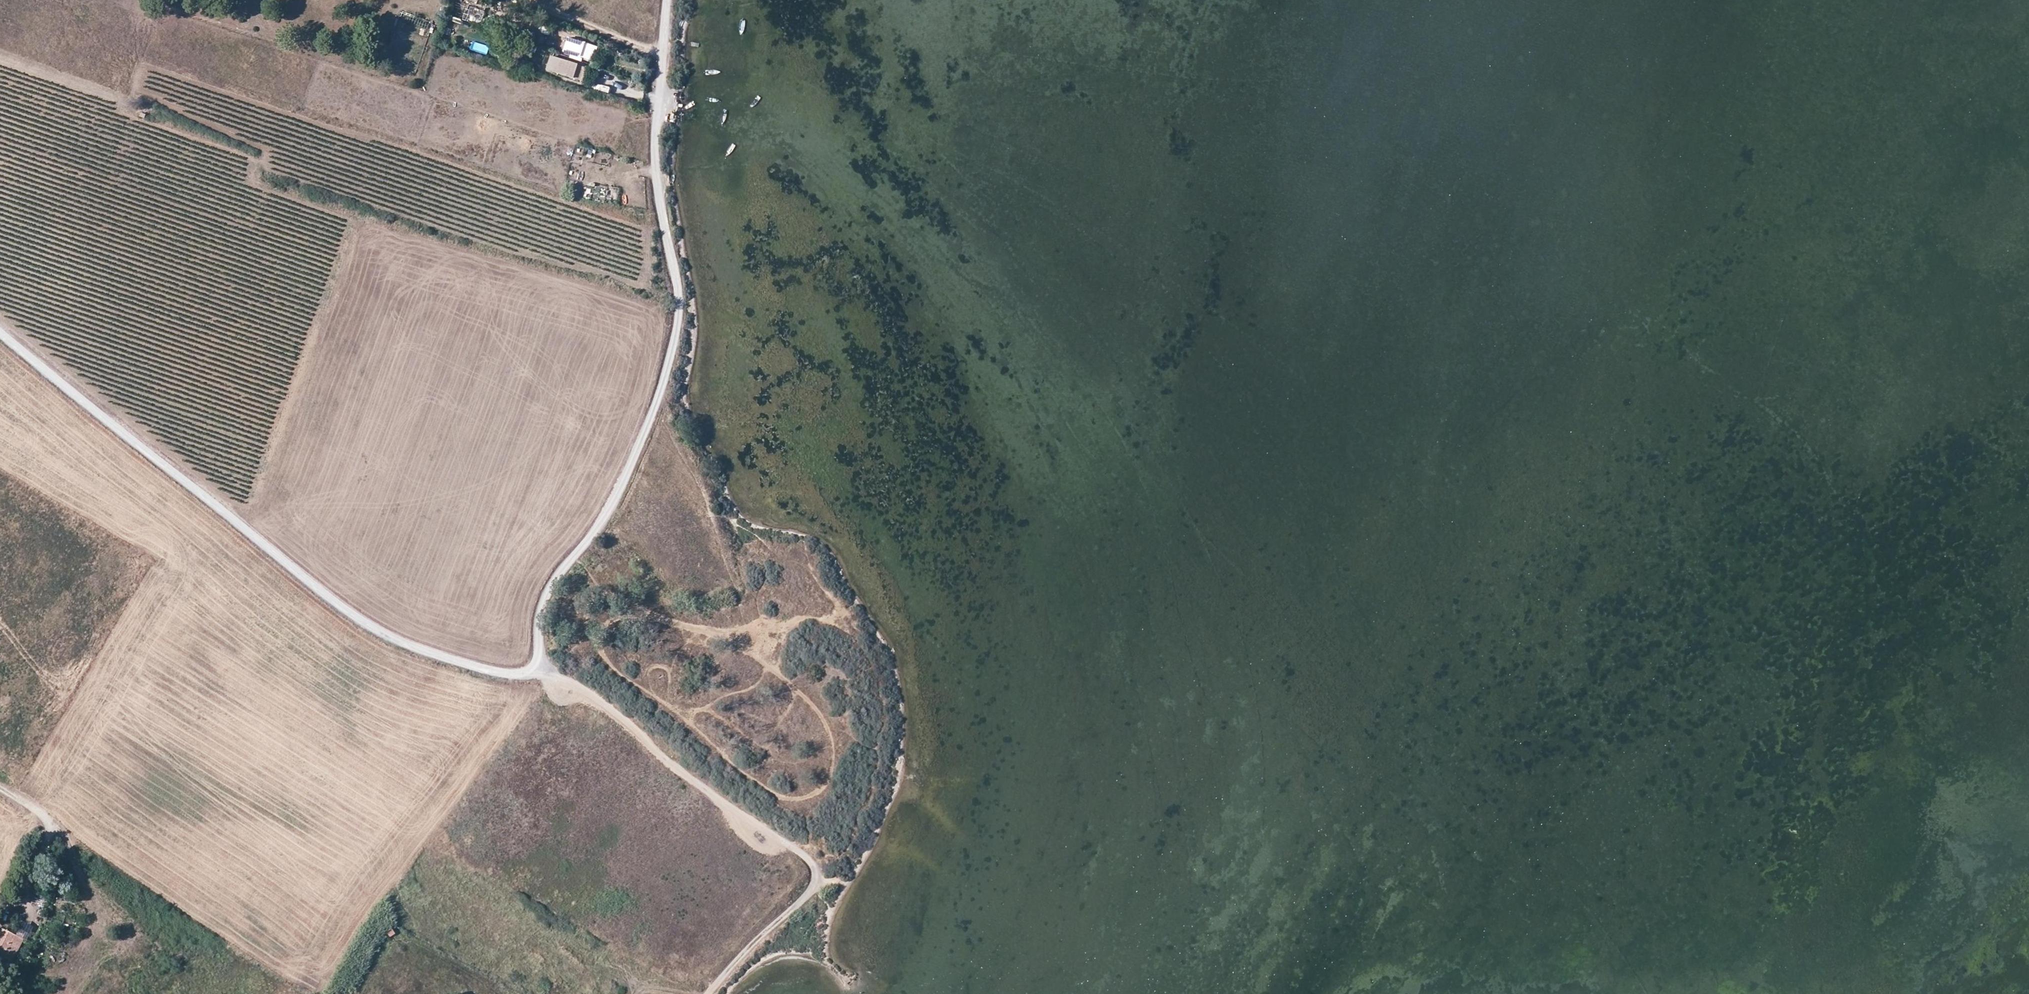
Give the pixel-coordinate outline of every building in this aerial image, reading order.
[(479,11),(482,3),(474,0),(471,0),(469,7),(479,11)] [(581,55),(586,43),(568,36),(563,49),(581,55)] [(548,69),(574,77),(578,64),(552,55),(548,69)] [(106,124),(124,130),(127,120),(110,114),(106,124)] [(640,288),(661,295),(664,286),(643,279),(640,288)] [(22,923),(18,932),(27,935),(31,926),(22,923)] [(10,953),(18,937),(4,930),(0,937),(0,948),(10,953)]
